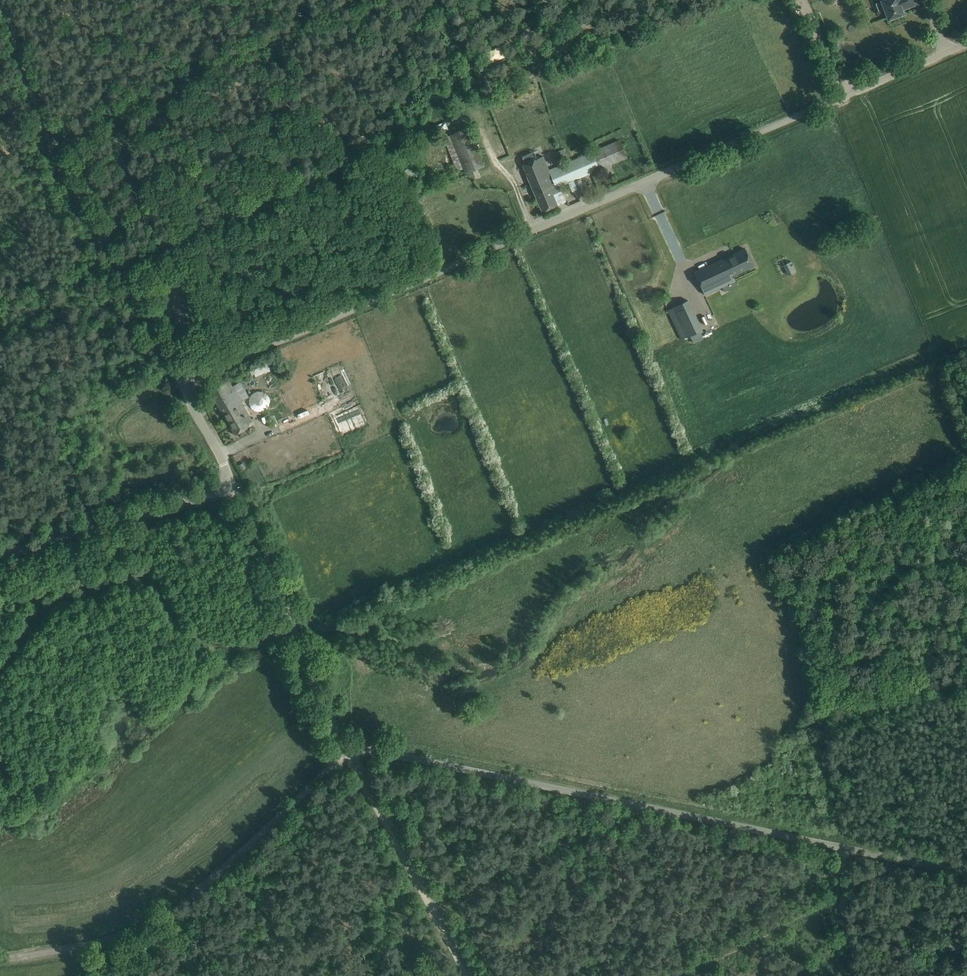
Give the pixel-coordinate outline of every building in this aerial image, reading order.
[(881,1),(888,19),(903,14),(901,8),(904,7),(905,8),(917,3),(916,0),(883,0),(881,1)] [(450,135),(466,173),(484,165),(468,128),(450,135)] [(525,164),(522,165),(542,211),(557,205),(552,191),(557,189),(556,187),(627,157),(620,140),(550,170),(544,156),(537,158),(534,151),(522,157),(525,164)] [(403,174),(417,178),(419,172),(405,168),(403,174)] [(574,182),(577,189),(574,190),(577,196),(586,193),(581,179),(574,182)] [(818,246),(808,250),(811,257),(821,252),(818,246)] [(753,266),(749,258),(745,249),(695,273),(705,295),(722,287),(735,281),(735,280),(733,276),(753,266)] [(783,277),(795,272),(791,260),(778,265),(783,277)] [(681,319),(692,341),(706,335),(696,312),(681,319)] [(262,365),(251,368),(253,374),(264,371),(262,365)] [(249,426),(247,421),(252,419),(229,379),(209,391),(235,434),(249,426)] [(268,401),(263,389),(248,396),(253,408),(268,401)] [(281,427),(314,413),(311,405),(277,419),(281,427)] [(405,806),(411,818),(418,814),(412,803),(405,806)] [(942,946),(966,947),(966,941),(942,939),(942,946)]
